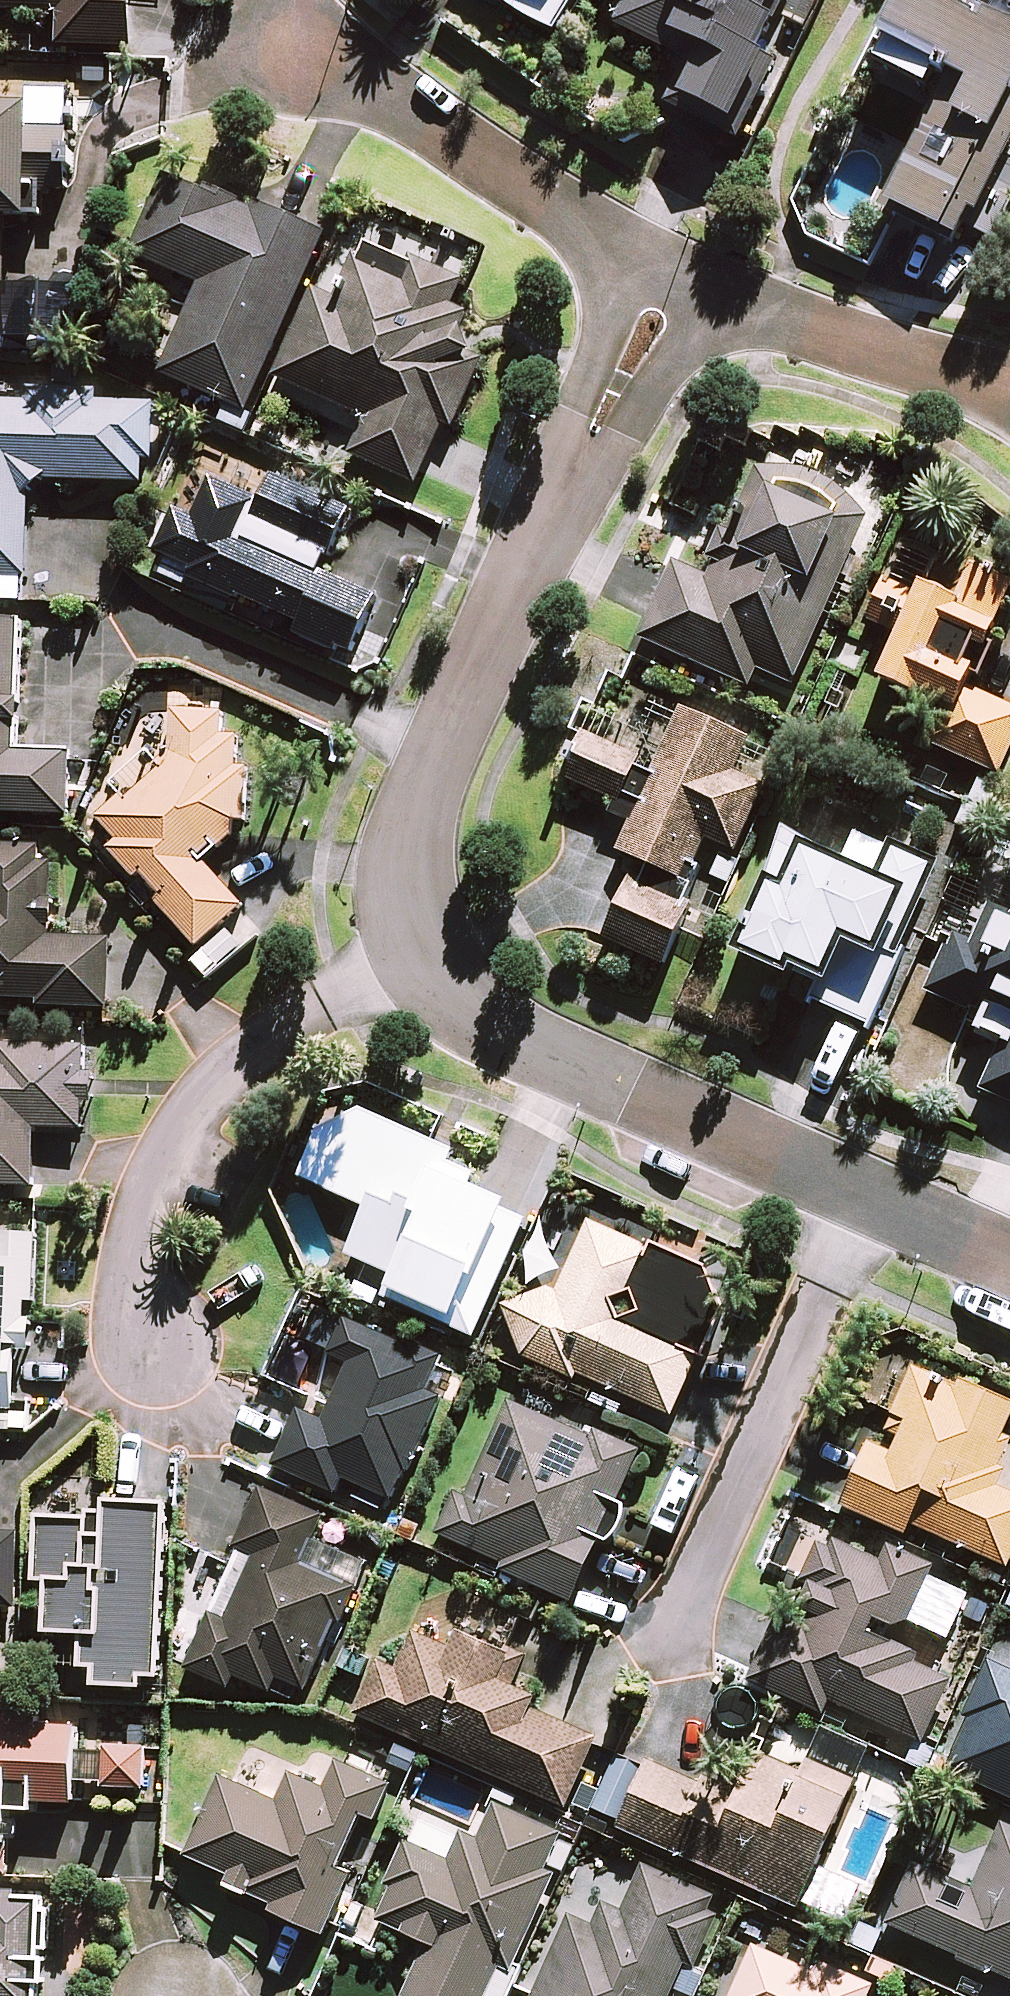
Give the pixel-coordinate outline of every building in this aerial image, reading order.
[(66,20),(65,53),(139,55),(141,0),(0,0),(0,18),(66,20)] [(502,2),(516,13),(530,23),(546,32),(562,39),(586,0),(503,0),(502,2)] [(619,32),(692,69),(671,109),(691,119),(743,146),(784,68),(765,58),(795,0),(635,0),(619,32)] [(894,208),(907,215),(964,243),(977,217),(983,220),(1009,166),(1009,17),(976,0),(908,0),(886,44),(958,80),(894,208)] [(12,328),(14,223),(49,224),(50,197),(74,198),(75,137),(38,136),(38,112),(0,111),(0,327),(12,328)] [(166,381),(255,420),(334,241),(260,209),(257,216),(245,210),(247,207),(215,193),(213,199),(171,181),(137,259),(207,290),(166,381)] [(321,294),(281,385),(372,425),(355,462),(424,492),(451,432),(461,436),(492,366),(477,360),(485,341),(469,333),(476,318),(461,311),(472,286),(425,266),(418,263),(407,288),(358,267),(342,304),(321,294)] [(0,407),(0,581),(34,582),(37,499),(50,488),(149,490),(150,467),(161,467),(163,411),(106,410),(106,397),(34,395),(34,408),(0,407)] [(801,470),(757,467),(708,577),(672,562),(638,637),(746,685),(754,667),(791,684),(869,510),(844,499),(848,491),(801,470)] [(358,666),(385,604),(326,578),(334,560),(339,562),(359,516),(281,482),(269,508),(219,486),(202,525),(182,516),(164,557),(199,572),(194,585),(243,606),(245,602),(307,628),(301,641),(358,666)] [(898,634),(879,675),(949,706),(932,744),(997,773),(1009,743),(1009,708),(964,688),(1009,585),(1009,580),(971,562),(956,597),(921,581),(886,566),(863,619),(898,634)] [(77,823),(79,757),(23,756),(24,729),(27,729),(27,705),(24,705),(26,626),(0,625),(0,821),(77,823)] [(619,851),(635,857),(601,939),(664,965),(704,869),(692,864),(704,836),(737,850),(778,752),(680,711),(658,764),(582,732),(559,786),(633,817),(619,851)] [(211,869),(240,843),(241,827),(253,828),(256,775),(245,774),(246,743),(228,742),(230,719),(180,717),(178,760),(165,771),(169,776),(134,807),(130,803),(104,825),(125,848),(116,857),(142,886),(150,880),(170,903),(163,909),(205,956),(252,914),(211,869)] [(832,802),(809,793),(795,834),(783,829),(740,953),(820,981),(813,1002),(872,1023),(928,862),(890,849),(824,826),(832,802)] [(45,1007),(45,1012),(116,1015),(119,945),(57,943),(60,869),(47,869),(47,853),(0,851),(0,1005),(45,1007)] [(1002,953),(954,930),(925,991),(1006,1030),(979,1086),(1009,1101),(1009,937),(1002,953)] [(43,1194),(44,1134),(93,1135),(93,1108),(102,1108),(102,1079),(94,1079),(94,1052),(9,1051),(9,1063),(0,1063),(0,1193),(43,1194)] [(475,1161),(391,1125),(377,1157),(325,1134),(308,1175),(371,1202),(351,1250),(394,1269),(390,1280),(453,1306),(469,1267),(497,1279),(521,1223),(460,1197),(475,1161)] [(724,1302),(708,1265),(647,1239),(643,1247),(587,1222),(559,1288),(503,1301),(525,1359),(576,1381),(578,1375),(670,1414),(695,1356),(700,1358),(724,1302)] [(21,1418),(23,1356),(39,1357),(40,1326),(33,1326),(34,1309),(43,1309),(45,1241),(2,1239),(1,1265),(0,1265),(0,1417),(21,1418)] [(438,1357),(343,1314),(327,1351),(349,1361),(322,1421),(296,1409),(272,1463),(334,1491),(341,1475),(393,1498),(441,1392),(426,1386),(438,1357)] [(1009,1413),(1009,1400),(959,1378),(956,1385),(913,1366),(885,1429),(899,1435),(891,1453),(867,1443),(841,1505),(904,1532),(908,1522),(1006,1565),(1009,1555),(1009,1492),(991,1484),(1009,1440),(1009,1417),(1009,1416),(1009,1413)] [(585,1437),(509,1402),(465,1498),(454,1494),(437,1532),(503,1562),(500,1568),(569,1600),(599,1534),(609,1538),(624,1505),(616,1501),(639,1451),(589,1429),(585,1437)] [(322,1515),(259,1488),(234,1545),(241,1548),(188,1669),(229,1687),(235,1674),(299,1702),(351,1584),(301,1562),(322,1515)] [(91,1668),(90,1686),(141,1689),(142,1677),(158,1677),(167,1502),(101,1498),(101,1510),(86,1509),(85,1516),(38,1514),(35,1579),(47,1580),(45,1631),(81,1633),(79,1667),(91,1668)] [(866,1629),(871,1616),(896,1627),(900,1617),(944,1637),(963,1594),(956,1591),(959,1585),(930,1572),(933,1566),(887,1545),(882,1557),(824,1531),(803,1577),(809,1580),(788,1627),(773,1620),(747,1678),(821,1711),(827,1698),(920,1739),(952,1668),(866,1629)] [(13,1602),(15,1533),(0,1532),(0,1601),(13,1602)] [(465,1657),(412,1634),(396,1670),(377,1662),(355,1713),(565,1805),(594,1738),(527,1709),(533,1697),(461,1665),(465,1657)] [(993,1663),(946,1769),(1009,1797),(1009,1670),(993,1663)] [(6,1874),(7,1841),(17,1841),(18,1824),(7,1823),(8,1808),(35,1809),(35,1801),(74,1802),(74,1784),(101,1784),(101,1789),(142,1790),(143,1745),(102,1744),(102,1750),(77,1749),(77,1726),(0,1724),(0,1874),(6,1874)] [(800,1902),(842,1920),(858,1883),(816,1864),(868,1748),(818,1726),(798,1771),(755,1753),(734,1800),(645,1761),(617,1826),(798,1906),(800,1902)] [(228,1873),(223,1884),(268,1904),(266,1907),(322,1932),(351,1869),(338,1863),(361,1810),(382,1819),(396,1787),(338,1761),(326,1787),(291,1771),(277,1802),(219,1777),(185,1854),(228,1873)] [(558,1826),(492,1800),(479,1834),(417,1810),(375,1920),(425,1940),(403,1995),(509,1995),(517,1976),(509,1973),(548,1874),(540,1871),(558,1826)] [(999,1823),(972,1886),(912,1860),(885,1923),(1009,1976),(1009,1828),(999,1823)] [(640,1864),(624,1901),(606,1893),(593,1923),(568,1912),(532,1995),(668,1995),(672,1986),(690,1994),(730,1903),(640,1864)] [(48,1948),(50,1907),(42,1907),(42,1897),(0,1895),(0,1995),(35,1995),(36,1981),(43,1982),(45,1955),(39,1954),(40,1948),(48,1948)] [(757,1938),(730,1995),(866,1995),(869,1990),(757,1938)]
